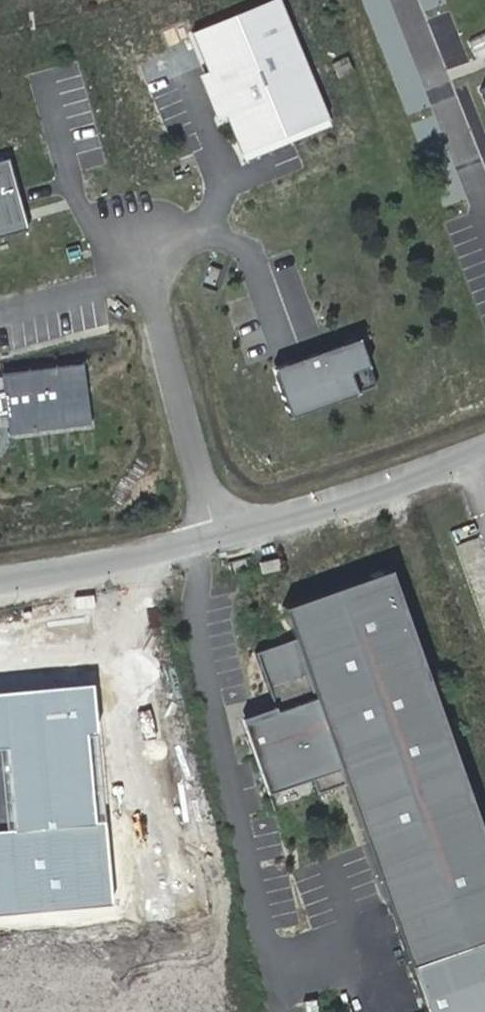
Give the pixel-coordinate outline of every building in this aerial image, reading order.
[(286,0),(281,0),(188,36),(234,156),(295,132),(332,118),(286,0)] [(0,157),(0,234),(27,226),(17,191),(7,155),(0,157)] [(272,367),(289,416),(376,385),(358,337),(329,347),(272,367)] [(87,358),(6,369),(15,432),(95,421),(87,358)] [(389,569),(280,607),(291,639),(252,653),(271,707),(273,712),(241,723),(265,793),(309,778),(315,795),(342,785),(421,1011),(484,1011),(484,847),(389,569)] [(0,694),(0,749),(8,748),(13,831),(0,832),(0,916),(112,905),(107,822),(98,823),(88,734),(100,731),(96,686),(0,694)] [(273,712),(271,707),(239,718),(241,723),(273,712)]
